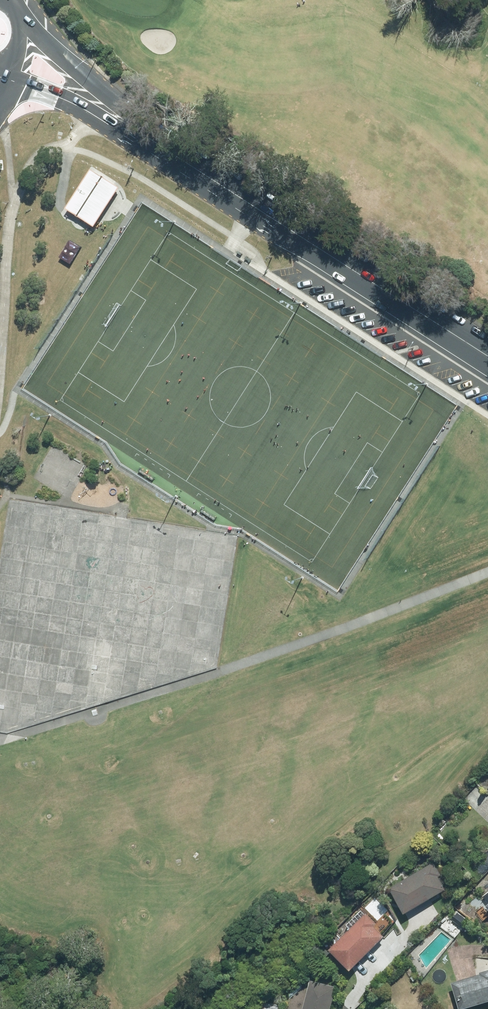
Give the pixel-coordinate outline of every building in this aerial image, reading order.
[(91,169),(65,208),(81,219),(94,227),(110,201),(119,188),(91,169)] [(441,876),(433,863),(389,890),(404,915),(445,890),(438,878),(441,876)] [(365,914),(328,950),(349,971),(384,937),(373,927),(376,924),(365,914)] [(451,983),(459,1008),(465,1008),(487,1002),(487,971),(451,983)] [(336,987),(310,980),(302,1008),(330,1008),(336,987)]
